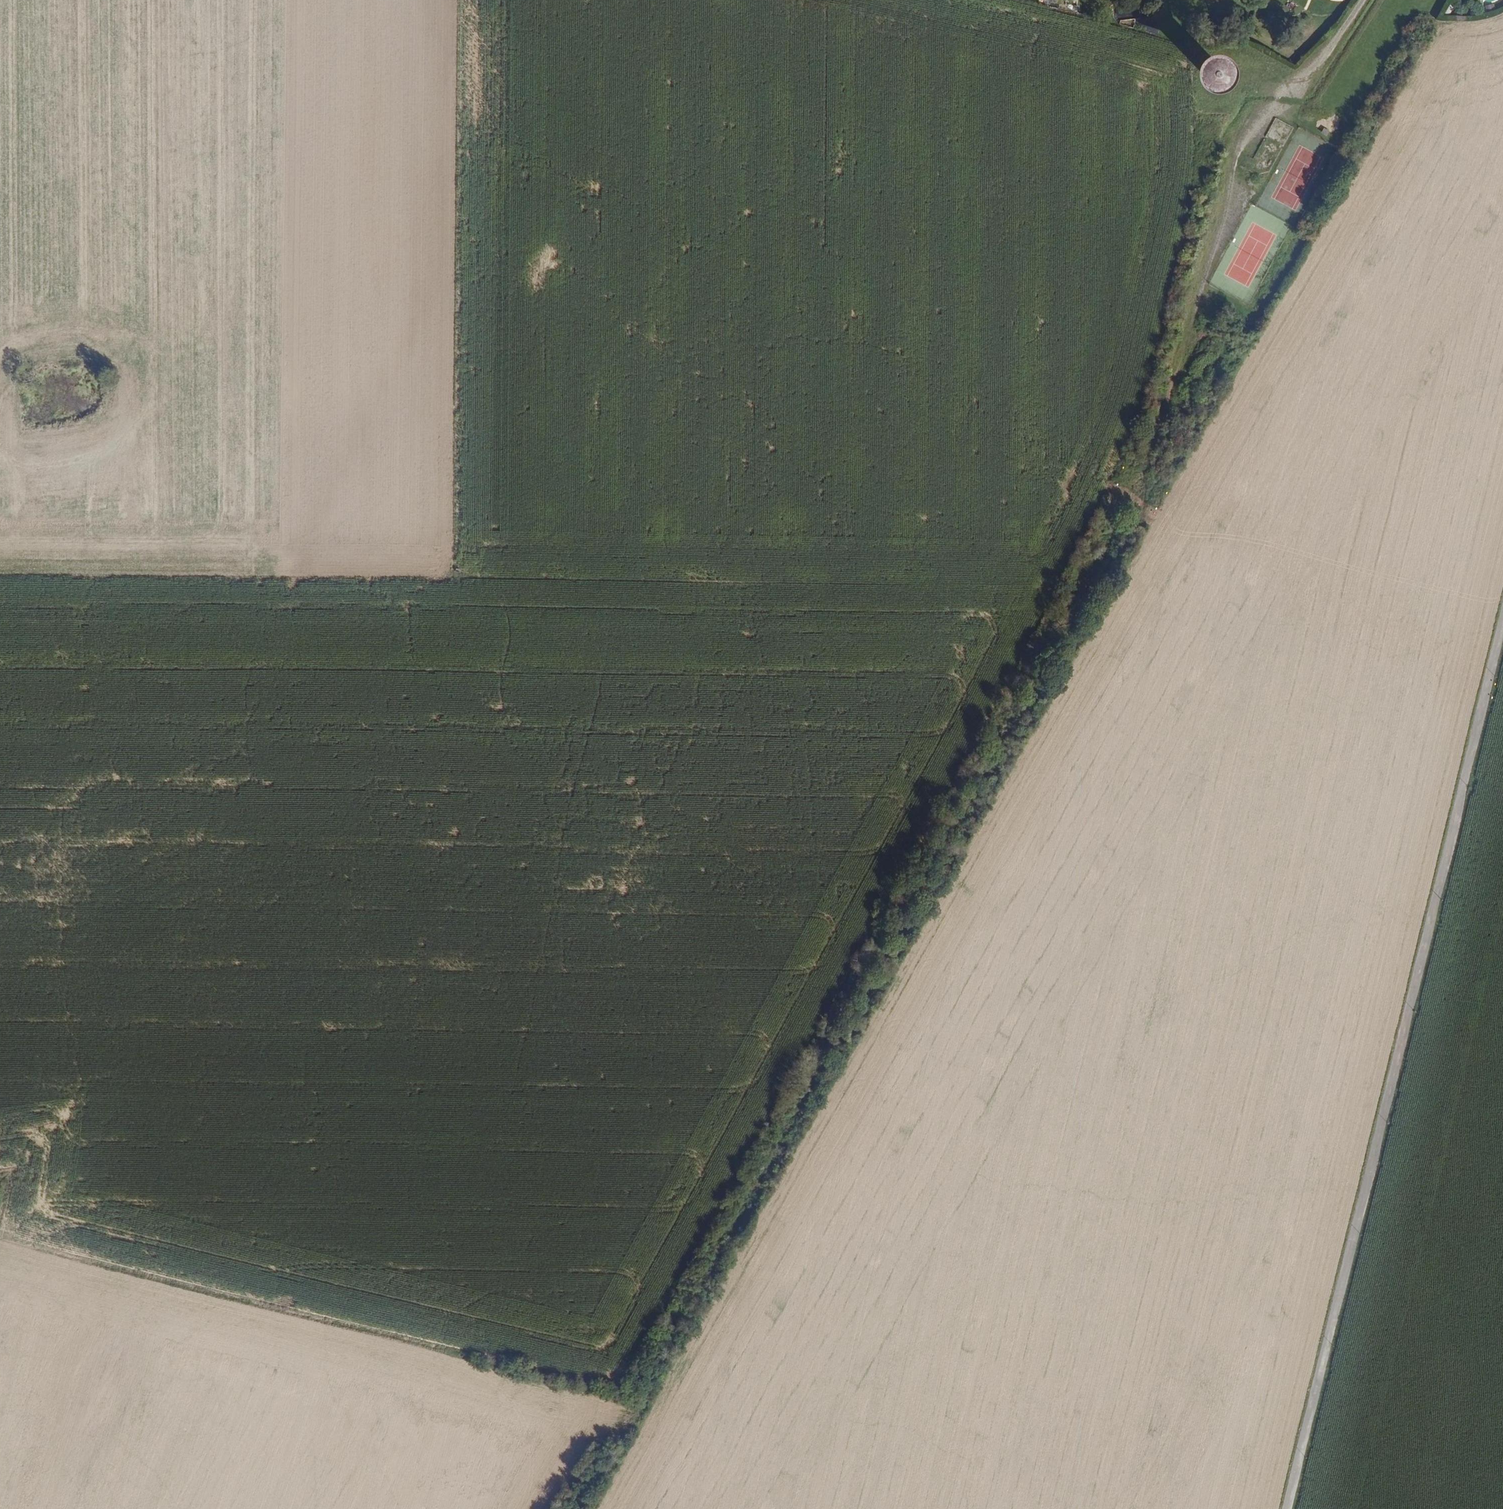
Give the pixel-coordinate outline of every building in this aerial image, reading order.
[(1219,93),(1219,90),(1218,88),(1216,86),(1213,85),(1210,85),(1208,87),(1206,89),(1205,91),(1205,94),(1207,96),(1209,98),(1211,99),(1214,99),(1216,97),(1218,95),(1219,93)] [(1261,209),(1252,203),(1247,213),(1256,218),(1261,209)]
